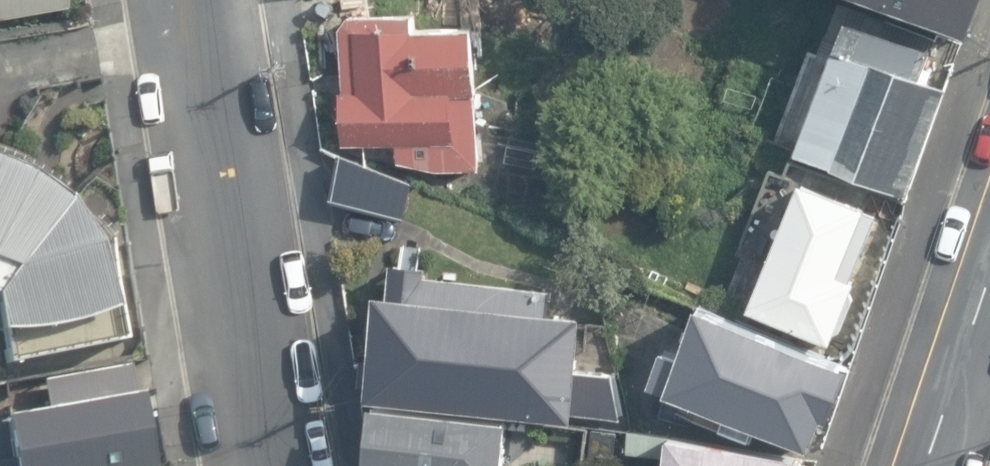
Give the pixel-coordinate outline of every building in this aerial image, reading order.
[(77,0),(0,0),(0,14),(77,0)] [(973,41),(988,0),(873,0),(973,41)] [(357,9),(347,24),(350,141),(401,140),(403,159),(445,168),(485,165),(486,88),(490,88),(487,18),(426,20),(427,8),(357,9)] [(967,66),(848,21),(794,153),(919,200),(967,66)] [(418,177),(350,149),(337,198),(408,216),(418,177)] [(118,333),(92,247),(61,196),(0,164),(0,353),(16,356),(118,333)] [(877,201),(811,174),(756,303),(840,342),(867,278),(859,275),(888,209),(876,205),(877,201)] [(379,393),(587,414),(587,410),(629,416),(623,373),(590,369),(599,305),(561,301),(563,282),(435,270),(436,260),(398,257),(396,284),(390,284),(389,301),(381,306),(375,313),(372,323),(373,334),(376,341),(383,349),(379,393)] [(868,359),(714,293),(692,350),(674,343),(657,379),(675,386),(663,412),(691,423),(696,409),(761,434),(766,421),(821,444),(835,409),(842,412),(868,359)] [(123,357),(34,374),(39,403),(0,409),(0,440),(6,465),(141,465),(123,357)] [(523,412),(385,397),(378,465),(517,465),(523,412)] [(823,451),(680,428),(679,433),(633,426),(630,448),(661,453),(660,464),(675,465),(822,465),(823,451)]
